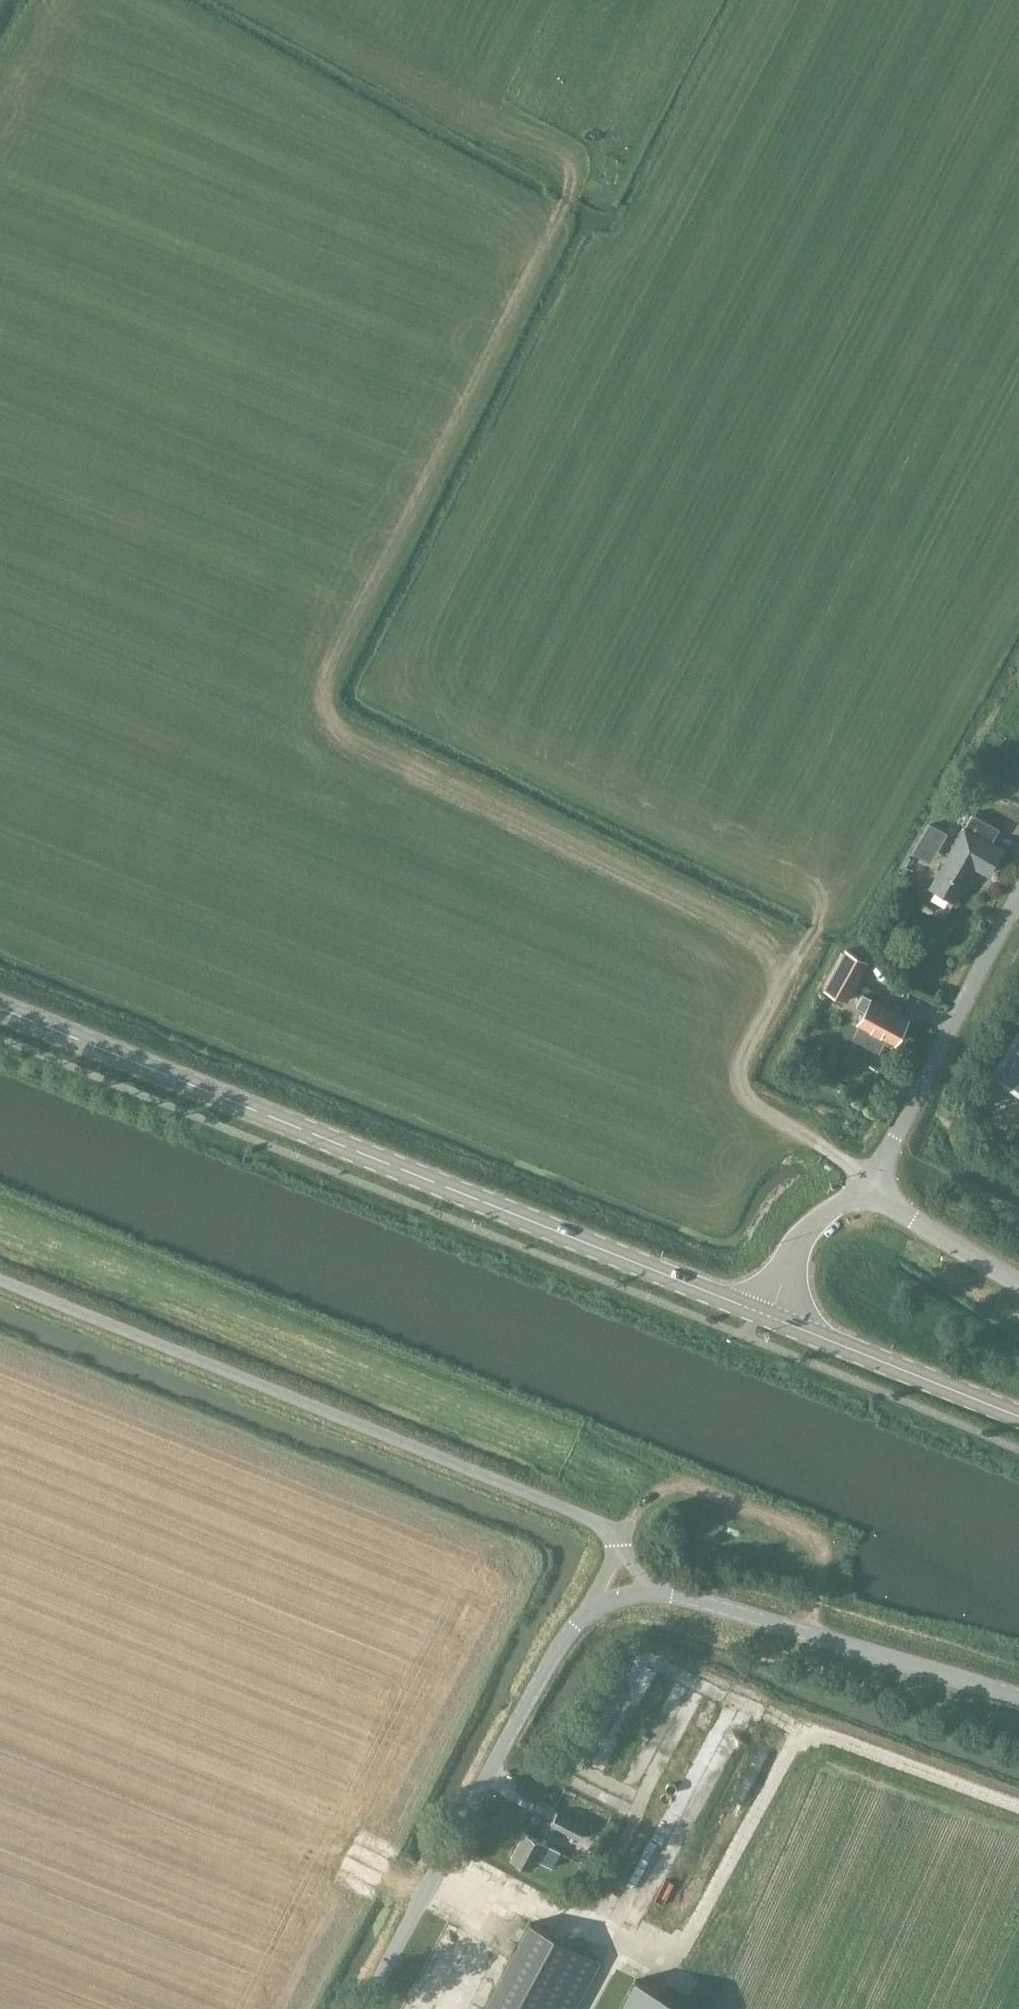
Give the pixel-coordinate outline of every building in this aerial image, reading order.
[(1003,847),(991,840),(998,828),(972,813),(964,825),(963,825),(928,885),(955,901),(974,867),(988,874),(1003,847)] [(929,821),(920,836),(938,846),(946,832),(929,821)] [(824,987),(846,999),(867,961),(845,949),(824,987)] [(859,1024),(853,1036),(880,1050),(886,1038),(895,1043),(910,1016),(871,995),(870,997),(862,992),(856,1004),(863,1009),(856,1022),(859,1024)] [(989,1075),(1018,1092),(1018,1026),(989,1075)] [(797,1076),(801,1067),(794,1063),(790,1073),(797,1076)] [(579,1839),(586,1824),(558,1810),(550,1824),(579,1839)] [(551,1867),(560,1851),(545,1843),(522,1831),(510,1857),(531,1869),(537,1859),(551,1867)] [(600,1961),(529,1923),(509,1956),(482,2008),(575,2008),(600,1961)] [(668,1996),(635,1978),(619,2008),(692,2008),(668,1996)]
